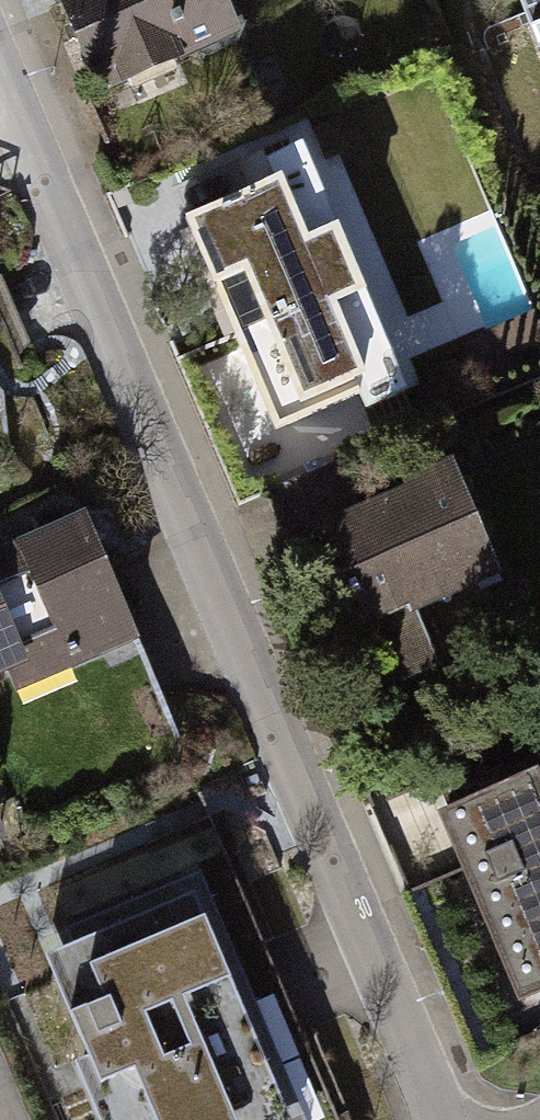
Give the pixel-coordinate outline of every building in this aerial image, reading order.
[(96,106),(246,47),(228,0),(54,0),(96,106)] [(539,67),(539,0),(514,0),(539,67)] [(445,400),(331,132),(267,160),(275,178),(192,214),(288,438),(370,403),(381,427),(445,400)] [(506,597),(466,491),(349,535),(389,641),(506,597)] [(79,526),(0,557),(0,674),(1,673),(13,703),(131,656),(79,526)] [(530,786),(427,829),(506,1017),(539,1003),(539,811),(530,786)] [(9,839),(0,817),(0,843),(9,839)] [(187,855),(7,929),(86,1119),(296,1119),(187,855)]
